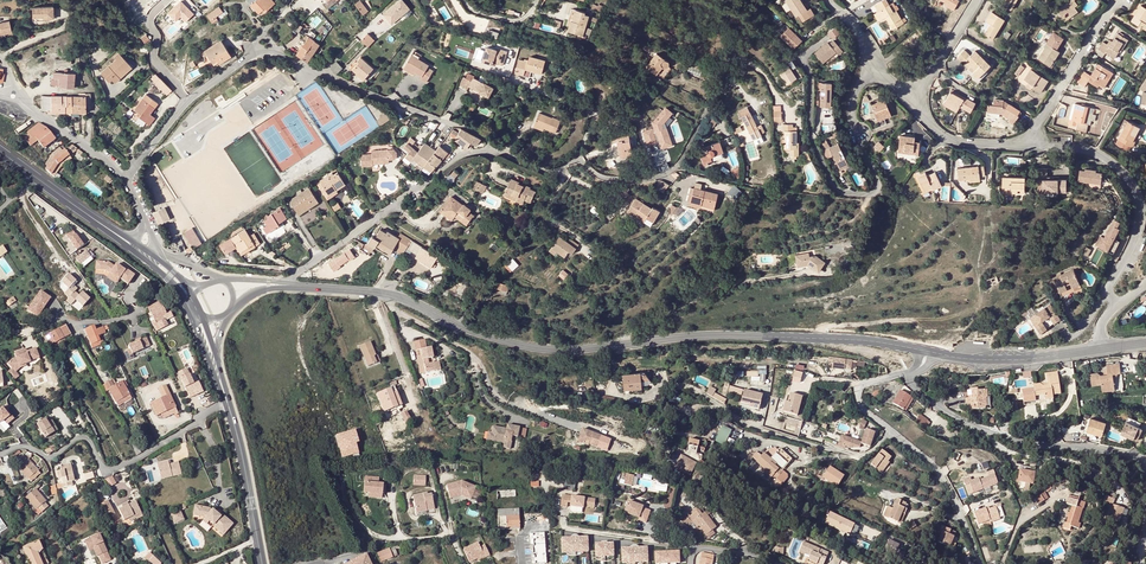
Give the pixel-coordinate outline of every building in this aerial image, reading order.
[(265,8),(267,10),(275,3),(273,0),(246,0),(259,14),(262,11),(265,8)] [(361,10),(365,7),(360,0),(356,4),(361,10)] [(384,14),(391,23),(409,7),(403,0),(399,0),(384,14)] [(788,11),(791,9),(786,0),(782,2),(788,11)] [(786,0),(791,9),(796,17),(799,15),(803,21),(815,14),(811,8),(808,10),(801,0),(786,0)] [(904,23),(896,10),(899,9),(896,5),(895,5),(893,2),(889,5),(886,0),(882,0),(874,5),(878,11),(876,13),(881,20),(886,17),(887,16),(888,18),(887,19),(891,25),(894,22),(897,27),(904,23)] [(945,2),(944,4),(954,10),(959,0),(942,0),(945,2)] [(1002,5),(1010,10),(1016,0),(1005,0),(1002,5)] [(1056,4),(1060,10),(1058,11),(1061,16),(1063,14),(1068,11),(1070,14),(1071,15),(1077,11),(1074,6),(1080,1),(1080,0),(1061,0),(1056,4)] [(194,16),(181,2),(168,15),(176,23),(181,19),(185,24),(194,16)] [(1141,5),(1132,21),(1145,29),(1145,8),(1141,5)] [(218,19),(216,17),(223,12),(219,6),(207,15),(212,23),(218,19)] [(53,7),(32,7),(33,18),(43,17),(43,19),(54,18),(53,7)] [(585,12),(576,10),(572,21),(571,21),(568,31),(583,36),(583,35),(589,16),(584,14),(585,12)] [(1004,20),(991,12),(986,21),(990,24),(984,34),(992,39),(1004,20)] [(12,34),(10,22),(0,24),(0,36),(12,34)] [(108,25),(102,28),(107,38),(112,35),(108,25)] [(835,26),(828,31),(832,38),(840,33),(835,26)] [(794,49),(803,40),(789,27),(781,35),(794,49)] [(310,30),(307,35),(313,39),(317,35),(310,30)] [(372,37),(368,32),(361,39),(365,44),(372,37)] [(1106,52),(1114,57),(1115,58),(1116,56),(1119,52),(1118,51),(1120,47),(1123,49),(1128,40),(1127,39),(1119,34),(1118,33),(1112,42),(1110,46),(1107,44),(1103,41),(1098,49),(1105,54),(1106,52)] [(308,62),(320,44),(313,39),(307,35),(304,38),(307,40),(297,55),(308,62)] [(372,37),(365,44),(368,47),(374,40),(372,37)] [(222,40),(205,50),(211,59),(216,56),(220,63),(232,56),(222,40)] [(827,42),(814,53),(822,63),(835,52),(837,55),(842,50),(833,40),(828,43),(827,42)] [(1050,66),(1055,58),(1059,52),(1048,45),(1040,57),(1042,58),(1041,60),(1050,66)] [(487,47),(483,62),(492,65),(493,62),(503,66),(508,52),(498,48),(497,50),(487,47)] [(976,69),(973,72),(971,75),(977,82),(987,72),(985,70),(990,65),(975,51),(970,56),(965,50),(957,57),(963,63),(967,59),(976,69)] [(63,52),(64,59),(65,65),(72,63),(71,58),(73,58),(71,51),(63,52)] [(412,55),(419,59),(421,55),(414,51),(412,55)] [(638,57),(645,60),(647,56),(648,55),(641,52),(638,57)] [(129,64),(118,53),(114,57),(116,59),(101,73),(109,82),(112,79),(114,83),(120,78),(117,75),(129,64)] [(662,66),(663,67),(665,67),(666,67),(667,67),(668,65),(669,64),(668,63),(667,61),(666,60),(658,53),(653,59),(651,62),(647,67),(655,74),(662,66)] [(405,66),(414,72),(422,76),(421,79),(426,82),(433,71),(427,67),(429,65),(419,59),(412,55),(405,66)] [(361,57),(356,63),(358,64),(356,66),(353,69),(357,73),(359,71),(366,77),(374,68),(361,57)] [(528,62),(519,59),(515,73),(524,75),(526,69),(542,73),(545,61),(530,57),(528,62)] [(967,59),(963,63),(973,72),(976,69),(967,59)] [(339,71),(342,68),(336,62),(330,68),(336,74),(339,71)] [(117,75),(120,78),(132,67),(129,64),(117,75)] [(1092,76),(1084,72),(1078,82),(1085,87),(1088,81),(1097,87),(1099,85),(1103,88),(1113,72),(1099,64),(1092,76)] [(790,79),(791,82),(797,78),(788,66),(778,72),(785,82),(790,79)] [(1046,79),(1031,69),(1024,79),(1033,85),(1032,88),(1038,92),(1046,79)] [(367,78),(366,77),(359,71),(357,73),(366,80),(367,78)] [(67,73),(64,72),(53,72),(53,75),(51,75),(51,78),(59,78),(59,85),(66,87),(67,73)] [(75,73),(67,73),(66,87),(74,87),(75,73)] [(167,94),(172,90),(156,73),(151,78),(167,94)] [(468,89),(468,88),(469,87),(470,85),(480,91),(479,92),(483,95),(488,97),(493,88),(475,78),(474,77),(468,74),(466,78),(463,76),(459,84),(468,89)] [(1048,80),(1046,79),(1038,92),(1040,93),(1048,80)] [(832,100),(832,91),(831,81),(821,81),(821,84),(822,105),(832,104),(832,100)] [(965,97),(952,90),(951,92),(964,98),(965,97)] [(946,102),(958,108),(960,106),(971,111),(975,102),(965,97),(964,98),(951,92),(946,102)] [(90,93),(79,94),(79,96),(79,112),(86,112),(86,106),(86,103),(90,103),(90,93)] [(630,93),(623,101),(626,104),(630,103),(635,97),(630,93)] [(138,112),(135,115),(149,124),(154,117),(150,114),(158,102),(145,94),(134,110),(138,112)] [(53,112),(65,112),(65,105),(66,105),(66,96),(41,95),(41,111),(48,111),(48,113),(53,113),(53,112)] [(874,112),(877,119),(891,113),(884,97),(873,102),(877,111),(874,112)] [(1002,114),(1010,119),(1015,122),(1021,112),(1003,100),(994,100),(994,105),(987,105),(987,112),(993,113),(993,115),(999,115),(999,113),(999,112),(1002,112),(1002,114)] [(957,112),(958,108),(946,102),(944,105),(957,112)] [(1076,104),(1075,105),(1072,120),(1069,120),(1068,124),(1077,126),(1078,122),(1086,124),(1090,107),(1076,104)] [(739,111),(745,124),(751,135),(754,139),(756,139),(762,136),(762,134),(766,132),(762,124),(758,126),(748,107),(739,111)] [(1094,108),(1090,107),(1086,124),(1088,124),(1089,125),(1091,120),(1094,121),(1095,115),(1093,114),(1094,108)] [(659,139),(662,149),(672,146),(667,129),(665,130),(664,125),(674,114),(668,109),(655,123),(657,133),(655,133),(653,129),(645,132),(649,146),(658,144),(656,140),(659,139)] [(774,112),(774,122),(785,121),(784,111),(774,112)] [(385,112),(377,117),(382,124),(390,119),(385,112)] [(539,113),(534,125),(544,129),(544,128),(555,133),(561,120),(552,117),(552,118),(539,113)] [(891,113),(877,119),(878,121),(885,118),(892,115),(891,113)] [(1133,148),(1135,144),(1133,142),(1138,132),(1140,127),(1128,121),(1124,129),(1116,145),(1129,151),(1131,147),(1133,148)] [(1078,122),(1077,126),(1077,130),(1086,132),(1088,124),(1086,124),(1078,122)] [(45,127),(39,123),(23,136),(28,143),(31,146),(38,141),(43,148),(55,140),(45,127)] [(797,147),(797,142),(797,126),(793,127),(793,124),(784,124),(784,130),(785,130),(785,139),(785,143),(785,149),(792,148),(792,156),(799,155),(799,149),(797,149),(797,147)] [(475,136),(461,128),(459,132),(455,139),(459,142),(465,146),(469,149),(473,143),(476,145),(481,139),(475,136)] [(450,135),(455,139),(459,132),(453,129),(450,135)] [(628,135),(613,137),(613,142),(617,141),(619,156),(615,157),(616,162),(626,161),(626,155),(631,154),(628,135)] [(28,143),(23,136),(20,138),(26,145),(28,143)] [(899,152),(904,152),(905,150),(913,151),(913,153),(918,154),(919,142),(914,142),(915,137),(900,136),(899,152)] [(712,145),(707,146),(708,150),(708,151),(707,152),(707,153),(701,155),(704,164),(724,158),(719,141),(712,144),(712,145)] [(840,141),(826,148),(829,155),(834,153),(834,151),(835,150),(842,164),(850,161),(847,155),(850,154),(847,148),(845,150),(840,141)] [(430,147),(425,142),(417,152),(413,159),(418,163),(423,156),(430,147)] [(405,157),(411,161),(413,159),(417,152),(406,143),(403,147),(409,152),(405,157)] [(428,161),(434,153),(435,151),(433,149),(435,146),(435,145),(432,144),(430,147),(423,156),(418,163),(424,167),(425,164),(428,161)] [(61,177),(57,174),(53,172),(58,165),(70,156),(76,151),(76,150),(77,149),(71,145),(53,159),(51,157),(46,165),(48,166),(46,170),(53,175),(59,179),(61,177)] [(439,146),(434,153),(441,159),(442,160),(444,162),(450,154),(439,146)] [(373,155),(362,155),(362,167),(373,167),(373,165),(373,164),(384,163),(384,165),(389,165),(389,161),(395,161),(398,157),(397,154),(395,151),(373,152),(373,155)] [(428,161),(436,167),(442,160),(434,153),(428,161)] [(58,165),(53,172),(57,174),(61,168),(72,159),(70,156),(58,165)] [(425,164),(424,167),(432,172),(436,167),(428,161),(425,164)] [(959,180),(969,178),(980,176),(985,175),(984,166),(979,167),(978,166),(958,168),(959,180)] [(1085,170),(1079,169),(1078,180),(1101,184),(1102,173),(1096,172),(1096,169),(1085,168),(1085,170)] [(336,189),(337,190),(346,184),(336,169),(332,172),(320,180),(321,181),(329,194),(336,189)] [(443,180),(449,174),(450,173),(445,169),(443,172),(439,176),(443,180)] [(450,173),(449,174),(454,180),(455,177),(458,173),(455,169),(451,174),(450,173)] [(1048,170),(1039,169),(1038,196),(1044,197),(1044,193),(1066,193),(1067,181),(1048,180),(1048,170)] [(925,172),(921,174),(922,176),(919,177),(925,191),(941,184),(935,172),(927,175),(925,172)] [(113,182),(107,176),(104,180),(110,185),(113,182)] [(1003,177),(1003,192),(1011,192),(1011,190),(1013,190),(1013,192),(1025,193),(1026,178),(1003,177)] [(436,178),(427,188),(430,192),(435,186),(437,187),(441,182),(437,179),(436,178)] [(512,179),(506,191),(518,196),(517,200),(523,203),(525,199),(531,202),(536,191),(530,188),(530,187),(512,179)] [(668,192),(669,182),(658,180),(656,190),(668,192)] [(329,194),(321,181),(318,183),(328,199),(338,192),(337,190),(336,189),(329,194)] [(480,184),(477,192),(484,195),(487,187),(480,184)] [(302,193),(298,195),(290,200),(298,213),(317,200),(309,188),(302,193)] [(701,207),(707,209),(708,204),(715,205),(718,193),(694,188),(691,202),(701,205),(701,207)] [(518,196),(506,191),(505,194),(517,200),(518,196)] [(448,195),(443,203),(456,213),(464,205),(461,202),(460,204),(448,195)] [(628,212),(636,217),(637,215),(645,220),(646,217),(653,221),(660,211),(652,207),(636,198),(628,212)] [(319,202),(317,200),(298,213),(299,215),(319,202)] [(419,201),(412,210),(416,213),(423,205),(419,201)] [(338,202),(332,206),(335,210),(341,207),(338,202)] [(467,208),(464,205),(456,213),(443,203),(440,206),(452,215),(463,224),(471,214),(466,210),(467,208)] [(449,219),(452,215),(440,206),(437,210),(449,219)] [(164,207),(153,212),(159,224),(170,219),(164,207)] [(278,224),(281,222),(287,218),(280,208),(267,216),(268,218),(264,221),(267,225),(263,228),(267,234),(268,233),(279,225),(278,224)] [(677,220),(680,226),(689,220),(686,215),(677,220)] [(1102,237),(1098,246),(1115,254),(1121,242),(1115,238),(1120,229),(1118,228),(1120,223),(1115,220),(1106,239),(1102,237)] [(281,228),(279,225),(268,233),(270,236),(281,228)] [(243,226),(229,235),(231,237),(245,228),(243,226)] [(192,228),(184,232),(194,248),(202,243),(192,228)] [(73,229),(65,233),(73,250),(81,246),(73,229)] [(245,230),(231,239),(234,243),(237,242),(243,251),(254,243),(256,246),(260,243),(254,233),(249,236),(245,230)] [(406,248),(412,240),(400,233),(398,238),(387,231),(386,233),(380,230),(378,233),(375,238),(374,236),(372,236),(368,243),(365,244),(363,247),(372,252),(375,247),(383,251),(386,247),(392,251),(393,249),(402,254),(406,248)] [(565,257),(566,255),(569,251),(572,254),(578,245),(569,238),(566,241),(560,236),(550,251),(555,254),(557,251),(561,254),(565,257)] [(412,240),(406,248),(417,255),(422,247),(412,240)] [(242,255),(256,246),(254,243),(243,251),(237,242),(234,243),(242,255)] [(420,259),(425,249),(424,248),(422,247),(417,255),(416,257),(420,259)] [(349,248),(328,262),(333,271),(355,257),(349,248)] [(437,256),(425,249),(420,259),(419,260),(430,267),(434,262),(437,256)] [(86,251),(76,260),(80,264),(90,256),(86,251)] [(808,253),(795,256),(797,267),(806,265),(807,264),(818,271),(824,261),(814,255),(808,257),(808,253)] [(513,259),(507,264),(513,270),(518,265),(513,259)] [(108,262),(100,262),(99,269),(106,270),(110,273),(119,279),(120,278),(128,284),(134,275),(126,269),(125,270),(116,264),(114,267),(108,262)] [(564,270),(559,274),(561,276),(563,278),(564,279),(568,274),(564,270)] [(1074,270),(1054,278),(1060,292),(1068,289),(1066,285),(1078,280),(1074,270)] [(119,279),(110,273),(108,276),(116,283),(119,279)] [(61,281),(68,289),(76,281),(69,274),(61,281)] [(451,276),(443,290),(460,300),(468,285),(451,276)] [(999,282),(998,278),(997,276),(986,280),(988,286),(999,282)] [(1068,289),(1060,292),(1062,296),(1074,291),(1073,288),(1080,285),(1078,280),(1066,285),(1068,289)] [(509,285),(497,282),(495,287),(501,289),(501,293),(507,294),(509,285)] [(39,290),(26,309),(36,316),(50,297),(39,290)] [(63,293),(58,295),(65,307),(70,304),(63,293)] [(74,304),(82,308),(88,297),(80,293),(74,304)] [(168,325),(165,319),(163,315),(167,313),(162,304),(161,304),(160,301),(148,307),(151,311),(149,313),(151,316),(153,315),(155,320),(152,321),(154,324),(153,325),(157,331),(168,325)] [(1051,304),(1031,318),(1042,333),(1048,329),(1042,321),(1050,316),(1055,323),(1061,319),(1051,304)] [(71,334),(66,325),(45,337),(50,345),(55,342),(56,343),(71,334)] [(99,336),(101,335),(106,333),(105,331),(104,327),(104,326),(99,328),(98,327),(96,328),(95,325),(85,329),(91,344),(92,344),(101,340),(99,336)] [(104,343),(101,335),(99,336),(101,340),(92,344),(93,348),(104,343)] [(151,345),(147,337),(142,339),(137,341),(130,345),(131,348),(125,351),(129,359),(135,357),(133,353),(151,345)] [(425,340),(414,341),(416,350),(421,349),(426,348),(425,340)] [(370,341),(360,345),(369,366),(380,361),(378,355),(376,355),(370,341)] [(425,368),(426,372),(438,370),(437,362),(429,363),(428,358),(433,357),(432,347),(426,348),(421,349),(422,355),(417,356),(419,369),(425,368)] [(13,359),(8,364),(13,369),(19,363),(20,368),(26,366),(26,364),(31,362),(30,361),(39,358),(36,349),(27,352),(26,349),(21,351),(18,355),(16,355),(17,358),(13,359)] [(846,359),(834,357),(832,367),(845,368),(846,359)] [(1097,373),(1091,374),(1092,385),(1102,384),(1102,388),(1110,387),(1110,386),(1115,385),(1114,382),(1113,374),(1118,373),(1121,373),(1120,363),(1107,365),(1108,374),(1101,375),(1097,373)] [(758,366),(758,369),(745,369),(745,375),(761,375),(761,382),(766,382),(766,366),(758,366)] [(187,368),(179,373),(181,378),(190,374),(187,368)] [(645,372),(623,374),(624,390),(635,389),(642,388),(642,385),(652,383),(645,372)] [(1047,373),(1048,383),(1048,385),(1044,386),(1041,384),(1034,385),(1034,388),(1022,390),(1024,402),(1036,400),(1036,403),(1036,404),(1046,402),(1045,399),(1054,398),(1053,394),(1052,389),(1060,388),(1058,372),(1047,373)] [(181,378),(185,387),(190,397),(197,394),(195,391),(203,388),(199,381),(194,383),(190,374),(181,378)] [(132,398),(126,387),(123,382),(122,381),(120,383),(117,384),(114,379),(102,386),(105,392),(109,390),(118,406),(132,398)] [(157,416),(162,414),(176,407),(166,385),(159,388),(164,397),(160,399),(161,400),(152,405),(157,416)] [(402,405),(395,386),(377,393),(385,411),(402,405)] [(710,386),(706,394),(725,403),(727,398),(715,392),(716,389),(710,386)] [(987,397),(987,389),(978,390),(977,389),(971,389),(972,398),(966,399),(966,404),(971,404),(971,409),(985,408),(985,406),(984,398),(987,397)] [(905,408),(911,397),(912,396),(901,390),(894,403),(905,409),(905,408)] [(752,405),(761,407),(764,396),(745,391),(742,403),(751,405),(752,406),(752,405)] [(622,399),(595,393),(593,400),(619,405),(622,399)] [(788,402),(786,402),(783,411),(797,415),(803,397),(791,394),(788,402)] [(913,398),(911,397),(905,408),(907,410),(913,398)] [(0,422),(1,421),(2,422),(5,420),(8,424),(14,418),(4,406),(0,410),(0,422)] [(179,414),(176,407),(162,414),(164,419),(174,414),(175,416),(179,414)] [(407,424),(409,422),(405,411),(401,413),(407,424)] [(86,413),(83,415),(93,432),(96,430),(86,413)] [(916,421),(923,426),(928,420),(921,414),(916,421)] [(1129,414),(1121,433),(1134,438),(1135,435),(1139,436),(1143,426),(1140,425),(1142,420),(1129,414)] [(56,431),(50,421),(48,423),(46,418),(37,424),(46,438),(56,431)] [(1087,431),(1102,436),(1107,423),(1091,418),(1087,431)] [(507,429),(494,426),(493,433),(496,433),(495,441),(506,443),(505,448),(511,449),(513,436),(518,437),(520,427),(508,425),(507,429)] [(721,426),(715,441),(725,444),(730,429),(721,426)] [(601,436),(582,428),(579,435),(582,436),(580,442),(587,445),(588,444),(596,447),(601,436)] [(361,441),(358,429),(338,434),(343,457),(361,453),(359,444),(361,441)] [(875,432),(866,430),(861,444),(842,437),(839,445),(850,449),(860,448),(861,444),(870,447),(875,432)] [(700,441),(690,438),(687,450),(697,453),(700,441)] [(49,446),(53,451),(58,447),(54,442),(49,446)] [(780,468),(783,470),(792,460),(781,449),(772,459),(776,463),(775,466),(778,469),(780,468)] [(880,472),(888,461),(891,457),(882,450),(871,465),(880,472)] [(775,479),(774,482),(771,485),(779,489),(788,479),(788,477),(788,475),(784,472),(783,470),(780,468),(778,469),(775,466),(776,463),(772,459),(764,453),(762,456),(756,452),(755,454),(756,455),(754,458),(758,461),(757,462),(765,469),(763,470),(772,478),(773,477),(775,479)] [(36,473),(38,475),(41,473),(27,458),(26,459),(23,455),(16,461),(19,465),(18,466),(29,478),(36,473)] [(696,463),(682,455),(676,467),(690,474),(696,463)] [(168,460),(157,463),(160,475),(171,472),(172,476),(181,474),(178,461),(169,464),(168,460)] [(890,463),(888,461),(880,472),(882,473),(890,463)] [(72,463),(61,466),(61,470),(57,471),(59,479),(62,478),(63,487),(71,485),(71,481),(75,480),(75,475),(75,472),(75,468),(74,466),(72,463)] [(157,463),(153,464),(157,480),(161,479),(172,476),(171,472),(160,475),(157,463)] [(845,474),(831,465),(829,469),(824,476),(839,485),(845,474)] [(1035,468),(1020,466),(1018,482),(1033,484),(1035,468)] [(907,473),(896,469),(894,474),(905,478),(907,473)] [(31,481),(38,475),(36,473),(29,478),(31,481)] [(106,478),(110,486),(116,483),(113,475),(106,478)] [(426,476),(414,475),(413,484),(425,485),(426,476)] [(970,477),(963,480),(965,485),(969,484),(973,493),(983,489),(992,486),(993,491),(1000,488),(999,484),(998,484),(995,475),(980,480),(979,478),(971,481),(970,477)] [(327,480),(330,487),(337,484),(339,490),(341,489),(334,476),(327,480)] [(379,477),(365,476),(364,492),(369,493),(382,494),(383,483),(378,483),(379,477)] [(576,479),(564,477),(563,485),(575,487),(576,479)] [(635,480),(628,479),(625,489),(632,490),(635,480)] [(446,486),(450,499),(461,495),(461,494),(462,494),(472,497),(476,487),(461,482),(446,486)] [(337,484),(330,487),(333,493),(339,490),(337,484)] [(35,488),(31,492),(28,495),(26,497),(36,509),(38,508),(42,512),(49,506),(45,502),(46,501),(35,488)] [(520,490),(496,491),(497,500),(507,500),(507,497),(520,496),(520,490)] [(426,493),(413,496),(416,512),(434,508),(431,494),(427,495),(426,493)] [(596,498),(572,494),(570,505),(584,507),(584,505),(595,506),(596,498)] [(131,510),(139,507),(133,495),(126,499),(120,501),(116,503),(121,514),(126,511),(131,509),(131,510)] [(1034,499),(1038,505),(1044,501),(1041,495),(1034,499)] [(1108,503),(1104,517),(1108,518),(1119,522),(1124,509),(1112,505),(1114,499),(1106,496),(1104,501),(1108,503)] [(1072,506),(1070,513),(1071,514),(1069,519),(1068,519),(1066,523),(1065,523),(1064,528),(1070,530),(1071,527),(1079,529),(1081,524),(1079,523),(1083,509),(1077,507),(1079,501),(1068,498),(1066,504),(1072,506)] [(885,516),(899,522),(905,508),(902,507),(904,503),(898,500),(894,509),(889,507),(885,516)] [(104,502),(102,503),(109,517),(115,514),(109,504),(106,505),(104,502)] [(209,507),(199,505),(197,515),(205,516),(205,517),(213,524),(212,525),(221,532),(224,530),(226,531),(233,523),(223,515),(221,517),(220,516),(212,508),(211,509),(209,507)] [(643,512),(629,506),(624,517),(638,523),(643,512)] [(140,509),(139,507),(131,510),(131,509),(126,511),(128,515),(140,509)] [(974,513),(976,518),(996,511),(995,507),(988,510),(986,510),(986,508),(974,513)] [(686,515),(681,520),(689,527),(694,522),(695,522),(697,520),(701,526),(708,535),(714,530),(718,527),(713,520),(707,513),(706,512),(706,513),(702,508),(700,510),(699,510),(691,516),(689,513),(686,515)] [(908,510),(905,508),(899,522),(902,524),(908,510)] [(519,509),(498,510),(499,530),(520,529),(519,509)] [(181,510),(171,514),(175,524),(185,520),(181,510)] [(996,511),(976,518),(979,524),(983,523),(990,520),(991,522),(999,519),(996,511)] [(830,513),(825,523),(850,535),(855,525),(830,513)] [(917,527),(914,521),(908,525),(911,531),(917,527)] [(955,536),(943,532),(938,542),(950,546),(955,536)] [(84,541),(88,550),(94,547),(98,556),(102,563),(103,563),(110,561),(99,535),(84,541)] [(561,538),(562,552),(566,552),(583,551),(588,551),(587,537),(579,537),(575,535),(572,535),(569,537),(561,538)] [(42,549),(38,541),(23,547),(30,563),(42,563),(37,552),(42,549)] [(601,543),(595,543),(596,556),(614,556),(613,543),(607,543),(607,541),(601,542),(601,543)] [(889,541),(885,550),(903,559),(905,554),(898,550),(900,546),(889,541)] [(804,542),(802,548),(811,552),(810,556),(808,560),(812,562),(816,563),(817,563),(818,562),(823,563),(824,563),(829,553),(804,542)] [(478,543),(463,550),(469,562),(477,558),(484,555),(485,558),(490,555),(485,545),(480,547),(478,543)] [(629,548),(621,548),(622,563),(626,563),(643,562),(648,562),(647,547),(639,547),(636,545),(633,545),(629,548)] [(398,555),(395,549),(394,546),(377,553),(381,562),(398,555)] [(94,547),(88,550),(89,551),(93,550),(96,557),(98,556),(94,547)] [(802,548),(800,552),(810,556),(811,552),(802,548)] [(42,549),(37,552),(42,563),(47,563),(48,563),(42,549)] [(679,550),(653,551),(654,563),(655,563),(679,563),(679,550)] [(344,563),(371,563),(366,553),(344,563)] [(153,557),(149,554),(143,560),(147,563),(153,557)]
